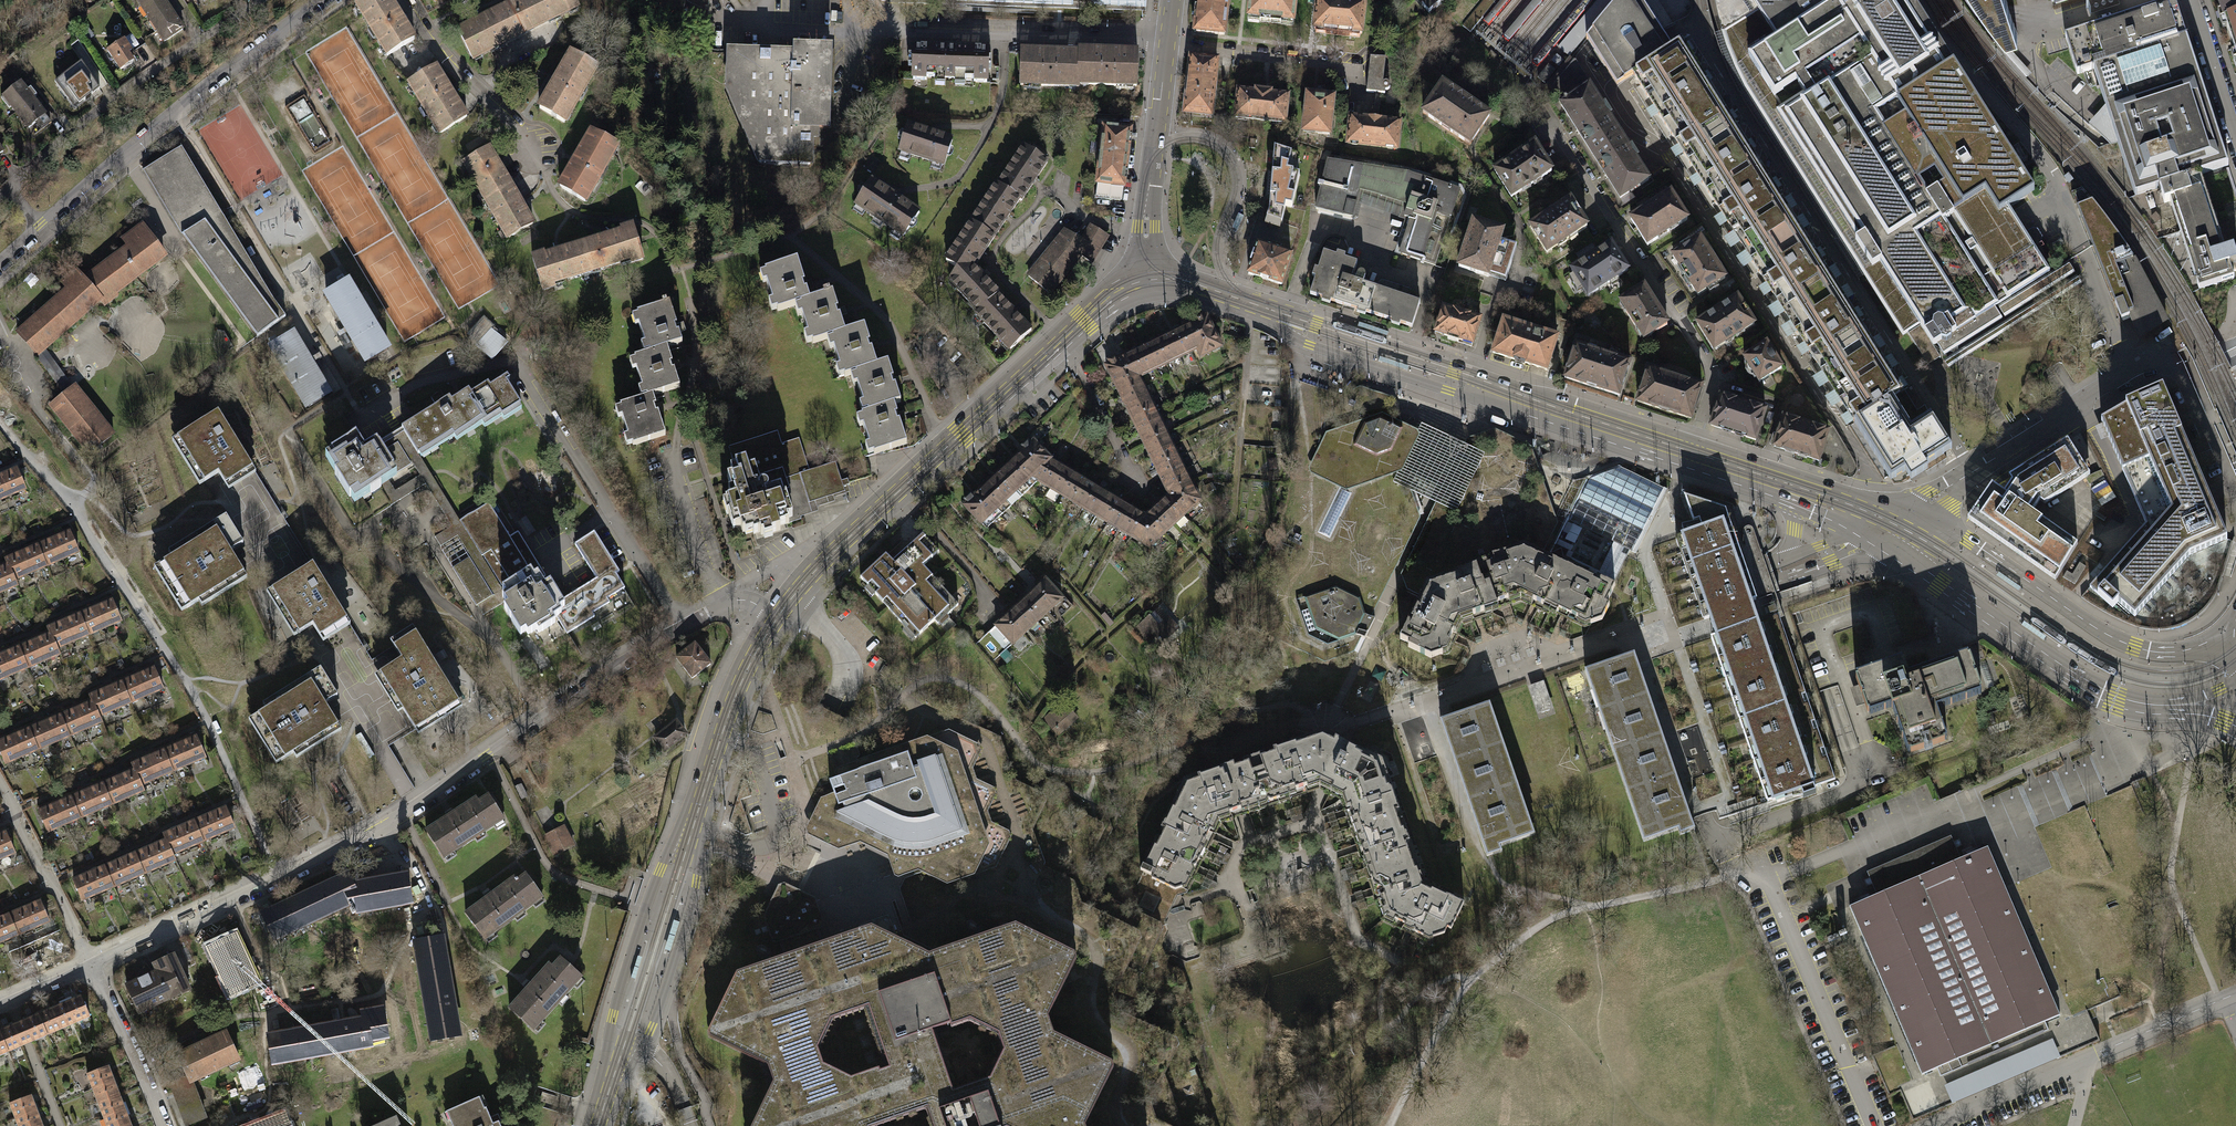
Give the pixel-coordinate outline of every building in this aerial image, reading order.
[(164,0),(138,0),(164,41),(183,28),(164,0)] [(357,5),(387,56),(414,39),(390,0),(365,0),(357,5)] [(511,4),(525,32),(577,6),(574,0),(518,0),(511,4)] [(1198,20),(1194,20),(1193,30),(1196,30),(1196,32),(1224,35),(1228,0),(1200,0),(1198,20)] [(1248,16),(1260,18),(1259,21),(1281,23),(1281,20),(1293,22),(1296,0),(1250,0),(1248,16)] [(1361,34),(1365,6),(1317,0),(1314,28),(1316,29),(1315,32),(1326,33),(1326,30),(1350,32),(1349,36),(1359,37),(1360,33),(1361,34)] [(1428,13),(1445,0),(1417,0),(1428,13)] [(1569,57),(1616,0),(1598,0),(1558,48),(1569,57)] [(1586,39),(1604,67),(1604,66),(1610,75),(1617,86),(1634,75),(1674,50),(1673,50),(1667,39),(1642,0),(1619,0),(1586,39)] [(1757,8),(1752,0),(1714,0),(1715,5),(1719,20),(1721,30),(1757,8)] [(1958,346),(2002,318),(1994,307),(2050,272),(2034,247),(2041,242),(2042,237),(2038,229),(2032,228),(2025,233),(2009,208),(2035,191),(1912,0),(1752,0),(1757,8),(1777,39),(1749,57),(1863,236),(1855,240),(1871,265),(1863,270),(1904,334),(1907,332),(1906,331),(1919,323),(1920,326),(1933,346),(1937,343),(1944,355),(1949,351),(1952,352),(1955,350),(1957,349),(1958,346)] [(2006,0),(1977,0),(1986,14),(2005,38),(2017,34),(2006,0)] [(2120,0),(2090,0),(2091,2),(2089,3),(2091,10),(2120,1),(2120,0)] [(2224,19),(2235,15),(2235,0),(2218,0),(2224,19)] [(2135,196),(2159,188),(2200,174),(2201,175),(2228,166),(2199,75),(2198,75),(2174,2),(2065,37),(2077,74),(2093,69),(2105,106),(2117,143),(2135,196)] [(511,4),(458,30),(473,58),(525,32),(511,4)] [(1488,10),(1480,4),(1463,25),(1470,32),(1488,10)] [(1737,73),(1744,88),(1903,337),(1908,334),(1920,326),(1919,323),(1906,331),(1907,332),(1904,334),(1863,270),(1871,265),(1855,240),(1863,236),(1749,57),(1777,39),(1757,8),(1721,30),(1721,31),(1725,44),(1729,56),(1733,64),(1737,73)] [(2235,57),(2235,15),(2224,19),(2235,57)] [(124,40),(107,51),(120,70),(133,62),(129,55),(132,53),(124,40)] [(730,53),(728,90),(736,107),(795,109),(795,94),(828,95),(830,50),(807,49),(807,44),(797,44),(797,49),(796,49),(796,54),(770,54),(730,53)] [(1674,50),(1634,75),(1678,145),(1725,115),(1681,45),(1673,50),(1674,50)] [(2030,72),(2008,47),(2003,51),(2026,76),(2030,72)] [(926,77),(946,78),(946,62),(956,63),(957,50),(914,48),(913,80),(926,80),(926,77)] [(988,51),(957,50),(956,63),(946,62),(946,78),(974,79),(974,82),(987,82),(988,51)] [(1079,53),(1079,84),(1136,85),(1137,52),(1079,51),(1079,53)] [(1079,53),(1021,52),(1020,85),(1079,87),(1079,84),(1079,53)] [(594,66),(571,53),(539,108),(562,122),(567,113),(569,114),(591,76),(589,75),(594,66)] [(1191,57),(1188,80),(1215,83),(1217,60),(1191,57)] [(1385,59),(1370,57),(1366,91),(1376,92),(1381,93),(1384,93),(1385,90),(1387,90),(1389,89),(1390,87),(1389,84),(1388,83),(1386,82),(1383,82),(1385,59)] [(1561,105),(1589,87),(1571,57),(1546,87),(1550,93),(1552,91),(1561,105)] [(100,89),(83,64),(56,85),(74,108),(100,89)] [(1555,70),(1548,64),(1537,77),(1545,83),(1555,70)] [(436,66),(409,83),(440,133),(467,117),(436,66)] [(1188,80),(1184,112),(1211,115),(1215,83),(1188,80)] [(26,91),(19,84),(1,99),(9,108),(11,106),(29,128),(35,123),(40,129),(51,121),(32,99),(36,95),(30,88),(26,91)] [(1490,116),(1443,84),(1423,113),(1470,145),(1490,116)] [(1593,155),(1621,137),(1609,117),(1611,116),(1605,106),(1602,107),(1589,87),(1561,105),(1593,155)] [(1255,92),(1238,90),(1235,117),(1285,122),(1287,96),(1271,94),(1272,92),(1255,90),(1255,92)] [(1378,120),(1381,93),(1376,92),(1373,119),(1378,120)] [(736,107),(760,163),(810,164),(811,139),(816,139),(816,129),(827,129),(828,95),(795,94),(795,109),(736,107)] [(1334,98),(1307,95),(1303,128),(1315,130),(1315,133),(1329,135),(1334,98)] [(303,100),(289,108),(298,123),(312,114),(303,100)] [(2117,143),(2105,106),(2088,124),(2111,145),(2117,143)] [(1725,115),(1678,145),(1721,212),(1768,183),(1725,115)] [(1373,119),(1350,117),(1348,143),(1397,149),(1400,122),(1378,120),(1373,119)] [(907,125),(899,151),(944,165),(952,139),(907,125)] [(1095,198),(1120,201),(1123,185),(1130,131),(1104,128),(1095,198)] [(615,145),(592,132),(559,187),(583,200),(588,192),(590,193),(612,155),(610,154),(615,145)] [(1629,149),(1621,137),(1593,155),(1621,198),(1649,180),(1635,159),(1638,158),(1632,148),(1629,149)] [(1551,172),(1534,145),(1520,154),(1521,156),(1509,163),(1508,162),(1494,171),(1511,197),(1551,172)] [(1006,175),(999,185),(1019,199),(1021,200),(1047,162),(1025,147),(1017,158),(1016,157),(1005,174),(1006,175)] [(269,295),(181,148),(143,171),(181,235),(256,337),(285,317),(272,299),(269,295)] [(486,200),(511,185),(489,148),(464,162),(486,200)] [(1287,172),(1291,154),(1274,148),(1269,211),(1267,218),(1282,223),(1286,205),(1292,207),(1299,174),(1287,172)] [(1359,190),(1373,194),(1409,206),(1405,217),(1411,219),(1400,254),(1435,265),(1451,219),(1450,219),(1459,191),(1408,174),(1328,160),(1316,209),(1352,218),(1359,190)] [(2073,180),(2068,174),(2064,177),(2069,183),(2073,180)] [(2200,174),(2159,188),(2164,203),(2170,201),(2194,276),(2195,276),(2199,290),(2222,282),(2234,278),(2232,271),(2235,270),(2235,255),(2234,248),(2225,251),(2201,175),(2200,174)] [(871,180),(855,204),(903,236),(919,212),(871,180)] [(1768,183),(1721,212),(1766,282),(1812,253),(1768,183)] [(994,237),(1019,199),(999,185),(997,184),(990,194),(989,194),(978,210),(979,211),(972,222),(994,237)] [(508,238),(533,223),(511,185),(486,200),(508,238)] [(2143,335),(2166,320),(2151,291),(2140,270),(2134,258),(2132,259),(2128,252),(2130,251),(2115,231),(2105,218),(2096,207),(2088,195),(2082,189),(2071,193),(2122,319),(2130,316),(2128,313),(2133,311),(2134,313),(2143,335)] [(1359,190),(1352,218),(1357,219),(1361,205),(1405,219),(1395,252),(1400,254),(1411,219),(1405,217),(1409,206),(1373,194),(1359,190)] [(1687,219),(1670,193),(1656,202),(1657,204),(1646,211),(1644,210),(1630,218),(1647,245),(1687,219)] [(1544,217),(1530,226),(1547,253),(1587,227),(1570,201),(1556,210),(1557,211),(1545,219),(1544,217)] [(946,260),(957,267),(962,260),(973,267),(974,266),(994,237),(972,222),(965,232),(964,232),(953,248),(954,249),(946,260)] [(1500,241),(1503,232),(1473,222),(1468,238),(1470,238),(1466,251),(1464,250),(1459,267),(1488,277),(1489,275),(1506,281),(1512,263),(1504,260),(1510,245),(1500,241)] [(123,240),(128,248),(84,280),(75,270),(62,282),(67,290),(25,327),(23,326),(16,333),(36,355),(43,349),(42,347),(99,300),(103,306),(116,295),(114,293),(163,257),(140,226),(123,240)] [(1083,240),(1083,241),(1075,253),(1080,256),(1080,255),(1090,260),(1106,235),(1091,226),(1083,240)] [(583,244),(591,271),(630,259),(631,262),(642,259),(632,227),(621,230),(622,232),(583,244)] [(1049,293),(1080,256),(1075,253),(1083,241),(1083,240),(1066,230),(1028,276),(1049,293)] [(1710,254),(1700,239),(1672,256),(1697,296),(1725,278),(1715,263),(1713,264),(1708,255),(1710,254)] [(2061,240),(2051,247),(2055,252),(2065,245),(2061,240)] [(553,283),(591,271),(583,244),(545,256),(544,254),(532,257),(542,289),(554,286),(553,283)] [(1281,285),(1291,255),(1258,244),(1255,253),(1253,253),(1250,262),(1252,263),(1248,274),(1281,285)] [(1628,271),(1611,244),(1597,253),(1598,255),(1586,262),(1585,260),(1571,270),(1588,296),(1628,271)] [(1365,280),(1365,279),(1365,276),(1364,274),(1363,273),(1360,273),(1358,274),(1357,276),(1355,282),(1351,280),(1357,264),(1323,253),(1310,294),(1412,328),(1420,303),(1408,299),(1363,284),(1365,280)] [(1812,253),(1766,282),(1810,352),(1857,323),(1812,253)] [(800,303),(810,300),(806,290),(804,290),(802,284),(804,283),(797,260),(765,271),(768,281),(766,282),(772,301),(774,300),(777,311),(800,304),(800,303)] [(998,292),(974,266),(973,267),(962,260),(957,267),(957,268),(950,279),(958,287),(957,289),(969,302),(970,301),(979,310),(997,294),(998,292)] [(1998,306),(2004,317),(2075,272),(2068,262),(1998,306)] [(1948,368),(2082,283),(2077,275),(1959,351),(1957,349),(1952,352),(1954,354),(1943,361),(1948,368)] [(1365,280),(1363,284),(1408,299),(1411,290),(1384,281),(1382,281),(1380,281),(1379,283),(1378,284),(1365,280)] [(347,281),(326,294),(367,363),(388,350),(347,281)] [(1644,287),(1620,302),(1644,339),(1667,324),(1644,287)] [(832,337),(845,332),(840,316),(838,316),(836,310),(838,310),(832,292),(810,300),(800,303),(800,304),(803,314),(801,314),(807,333),(809,333),(812,343),(832,337)] [(1031,330),(997,294),(979,310),(977,312),(983,320),(982,321),(1002,342),(1003,341),(1010,349),(1031,330)] [(1464,298),(1460,313),(1474,318),(1479,303),(1464,298)] [(1754,325),(1737,298),(1723,307),(1724,309),(1713,316),(1711,314),(1697,324),(1714,350),(1754,325)] [(667,347),(682,342),(679,332),(676,332),(674,326),(677,325),(669,302),(667,303),(666,300),(662,301),(663,304),(637,313),(640,323),(638,324),(644,343),(646,342),(649,352),(667,347)] [(1481,320),(1474,318),(1460,313),(1443,307),(1435,332),(1448,336),(1447,339),(1471,346),(1472,344),(1481,320)] [(1186,341),(1212,328),(1207,317),(1203,318),(1201,315),(1194,319),(1195,322),(1181,329),(1186,341)] [(482,316),(464,337),(474,345),(489,329),(492,325),(482,316)] [(1546,370),(1557,337),(1543,332),(1543,334),(1517,325),(1518,324),(1504,319),(1493,352),(1514,359),(1514,360),(1524,364),(1525,363),(1546,370)] [(1857,323),(1810,352),(1854,422),(1855,421),(1901,392),(1857,323)] [(856,373),(877,366),(872,349),(869,350),(868,344),(870,343),(864,326),(845,332),(832,337),(835,347),(833,347),(839,367),(841,366),(845,376),(856,373)] [(1933,346),(1920,326),(1908,334),(1929,365),(1941,357),(1933,346)] [(1186,341),(1192,352),(1197,349),(1200,356),(1221,346),(1212,328),(1186,341)] [(504,343),(489,329),(474,345),(489,359),(504,343)] [(1179,357),(1192,352),(1186,341),(1181,329),(1168,335),(1179,357)] [(292,332),(271,345),(308,407),(329,394),(292,332)] [(1167,363),(1179,357),(1168,335),(1156,341),(1167,363)] [(1155,369),(1167,363),(1156,341),(1144,347),(1155,369)] [(1619,395),(1630,362),(1615,357),(1615,358),(1590,350),(1590,348),(1576,344),(1564,378),(1619,395)] [(1782,368),(1767,344),(1744,358),(1759,382),(1782,368)] [(653,395),(679,387),(674,369),(672,370),(670,364),(672,363),(667,347),(649,352),(634,357),(638,367),(636,368),(642,387),(644,387),(647,397),(653,395)] [(1143,375),(1155,369),(1144,347),(1132,353),(1137,365),(1143,375)] [(43,349),(36,355),(65,394),(72,389),(43,349)] [(1106,366),(1112,377),(1137,365),(1132,353),(1117,360),(1115,357),(1108,361),(1110,364),(1106,366)] [(894,404),(901,402),(895,385),(893,386),(891,380),(893,379),(888,362),(877,366),(856,373),(859,383),(857,383),(863,403),(865,402),(868,412),(894,404)] [(1139,377),(1143,375),(1137,365),(1112,377),(1120,395),(1143,384),(1139,377)] [(1691,419),(1702,385),(1688,381),(1687,382),(1662,374),(1662,372),(1648,368),(1637,401),(1691,419)] [(436,409),(401,430),(416,454),(450,433),(452,436),(478,420),(480,424),(497,413),(499,416),(518,405),(504,382),(486,392),(484,389),(467,400),(465,396),(448,407),(438,391),(428,397),(436,409)] [(1149,396),(1143,384),(1120,395),(1126,407),(1149,396)] [(65,394),(50,406),(56,414),(58,413),(89,452),(88,453),(89,454),(114,434),(112,433),(111,434),(80,395),(81,394),(75,386),(72,389),(65,394)] [(1315,470),(1242,620),(1275,636),(1277,633),(1325,656),(1350,648),(1356,635),(1365,639),(1375,618),(1367,614),(1414,516),(1413,516),(1403,487),(1397,468),(1414,435),(1397,427),(1389,402),(1372,396),(1372,395),(1354,389),(1333,435),(1331,435),(1314,469),(1315,470)] [(2125,405),(2126,407),(2101,421),(2143,518),(2146,524),(2090,587),(2113,608),(2118,602),(2135,617),(2166,582),(2189,555),(2227,539),(2208,495),(2163,389),(2125,405)] [(1901,392),(1855,421),(1891,478),(1906,469),(1911,478),(1927,468),(1925,464),(1950,448),(1930,415),(1925,406),(1917,411),(1904,391),(1901,392)] [(633,445),(665,435),(658,412),(655,412),(654,406),(656,405),(653,395),(647,397),(620,405),(623,415),(621,416),(627,435),(629,434),(633,445)] [(1756,440),(1765,410),(1749,405),(1749,407),(1735,403),(1736,401),(1720,395),(1710,425),(1756,440)] [(1155,409),(1149,396),(1126,407),(1132,419),(1155,409)] [(874,454),(907,444),(899,421),(897,422),(895,415),(897,415),(894,404),(868,412),(862,414),(865,424),(863,425),(869,444),(871,444),(874,454)] [(1161,421),(1155,409),(1132,419),(1138,432),(1161,421)] [(1288,411),(1273,409),(1272,428),(1286,429),(1288,411)] [(227,485),(253,469),(217,412),(178,437),(206,481),(219,472),(227,485)] [(1819,461),(1829,431),(1813,426),(1812,428),(1799,423),(1799,421),(1783,416),(1774,446),(1819,461)] [(1167,433),(1161,421),(1138,432),(1144,444),(1167,433)] [(1456,513),(1460,504),(1465,495),(1471,482),(1478,467),(1485,454),(1473,448),(1457,441),(1421,423),(1393,482),(1403,487),(1431,500),(1443,506),(1456,513)] [(375,442),(380,451),(395,442),(397,441),(417,474),(392,490),(385,478),(376,483),(378,486),(389,504),(423,483),(449,526),(457,521),(457,520),(416,454),(401,430),(399,426),(374,441),(375,442)] [(777,431),(769,433),(774,449),(769,451),(775,470),(782,467),(789,487),(781,490),(784,496),(786,496),(790,510),(785,511),(789,523),(801,519),(800,515),(811,511),(810,509),(811,508),(810,505),(816,503),(816,505),(828,501),(827,499),(828,499),(826,495),(832,493),(833,495),(844,492),(844,489),(843,486),(850,484),(848,478),(841,481),(835,462),(809,470),(799,438),(782,443),(777,431)] [(757,476),(775,470),(769,451),(774,449),(769,433),(728,446),(734,466),(735,466),(746,462),(748,470),(755,468),(757,476)] [(1172,445),(1167,433),(1144,444),(1150,456),(1172,445)] [(1527,450),(1494,434),(1477,440),(1473,448),(1472,450),(1478,467),(1471,482),(1476,495),(1475,497),(1473,501),(1472,503),(1469,504),(1465,506),(1460,504),(1456,502),(1443,506),(1435,509),(1413,555),(1413,558),(1405,574),(1409,585),(1423,591),(1421,596),(1424,598),(1430,586),(1441,582),(1440,579),(1476,566),(1475,563),(1475,562),(1481,561),(1492,557),(1511,550),(1512,554),(1523,550),(1535,556),(1536,552),(1539,553),(1552,527),(1545,523),(1543,520),(1542,517),(1545,516),(1548,510),(1527,450)] [(332,473),(347,496),(355,491),(357,494),(366,489),(368,493),(378,486),(376,483),(385,478),(382,473),(391,468),(380,451),(375,442),(362,450),(353,436),(328,452),(334,460),(330,462),(336,471),(332,473)] [(2040,501),(2044,504),(2090,476),(2068,440),(2009,477),(2011,481),(2004,492),(2032,512),(2040,501)] [(1025,450),(1019,455),(1035,473),(1037,471),(1042,474),(1050,460),(1034,442),(1031,444),(1028,441),(1022,447),(1025,450)] [(394,473),(408,463),(395,442),(380,451),(391,468),(394,473)] [(1178,457),(1172,445),(1150,456),(1156,468),(1178,457)] [(1032,477),(1038,481),(1042,474),(1037,471),(1035,473),(1019,455),(1009,464),(1026,483),(1032,477)] [(1184,469),(1178,457),(1156,468),(1162,480),(1184,469)] [(1277,468),(1275,458),(1268,459),(1269,469),(1277,468)] [(1038,481),(1049,488),(1062,467),(1050,460),(1042,474),(1038,481)] [(781,488),(769,491),(769,489),(768,488),(768,487),(766,486),(765,485),(763,485),(762,485),(760,485),(757,476),(755,468),(748,470),(746,462),(735,466),(738,475),(727,478),(731,491),(728,492),(730,499),(725,501),(729,514),(728,514),(733,529),(740,527),(742,533),(752,530),(753,535),(760,533),(761,536),(771,532),(771,534),(780,531),(779,527),(789,524),(789,523),(785,511),(790,510),(786,496),(784,496),(781,490),(781,488)] [(1016,492),(1026,483),(1009,464),(999,473),(1016,492)] [(1667,489),(1618,466),(1575,481),(1552,527),(1539,553),(1570,568),(1588,530),(1636,553),(1667,489)] [(1049,488),(1061,495),(1074,474),(1062,467),(1049,488)] [(1190,481),(1184,469),(1162,480),(1168,492),(1190,481)] [(16,471),(2,477),(10,497),(24,491),(16,471)] [(1006,501),(1016,492),(999,473),(989,483),(1006,501)] [(1061,495),(1073,502),(1085,481),(1074,474),(1061,495)] [(10,497),(2,477),(0,478),(0,501),(10,497)] [(1073,502),(1084,509),(1097,488),(1085,481),(1073,502)] [(1168,492),(1167,496),(1184,515),(1200,501),(1190,481),(1168,492)] [(996,510),(1006,501),(989,483),(979,492),(996,510)] [(2078,544),(2032,512),(2004,492),(1992,484),(1967,519),(2055,581),(2078,544)] [(1084,509),(1096,516),(1109,494),(1097,488),(1084,509)] [(981,524),(996,510),(979,492),(973,497),(971,495),(965,500),(967,503),(964,505),(981,524)] [(1096,516),(1108,523),(1120,501),(1109,494),(1096,516)] [(1167,496),(1157,506),(1174,524),(1184,515),(1167,496)] [(1729,520),(1725,510),(1685,497),(1694,523),(1699,521),(1702,530),(1729,520)] [(1108,523),(1119,530),(1132,508),(1120,501),(1108,523)] [(457,521),(500,589),(528,572),(534,580),(537,578),(542,586),(547,583),(515,532),(507,537),(486,503),(457,520),(457,521)] [(1157,506),(1147,515),(1164,533),(1174,524),(1157,506)] [(1119,530),(1131,537),(1143,515),(1132,508),(1119,530)] [(1147,515),(1143,515),(1131,537),(1149,547),(1164,533),(1147,515)] [(1676,538),(1686,566),(1738,548),(1738,547),(1729,520),(1702,530),(1676,538)] [(159,564),(187,608),(244,573),(230,551),(243,543),(229,521),(159,564)] [(500,589),(457,521),(449,526),(432,536),(438,546),(455,535),(492,594),(500,589)] [(1757,621),(1778,614),(1780,618),(1784,617),(1773,583),(1766,565),(1757,540),(1755,531),(1754,529),(1753,528),(1752,527),(1750,526),(1749,526),(1747,526),(1745,526),(1744,527),(1743,529),(1743,530),(1743,532),(1743,533),(1745,544),(1738,547),(1738,548),(1747,574),(1757,601),(1751,603),(1753,611),(1757,621)] [(68,529),(52,536),(61,559),(78,552),(68,529)] [(554,617),(564,633),(592,616),(590,613),(607,602),(604,599),(622,588),(613,574),(617,572),(592,532),(572,544),(594,578),(558,600),(562,607),(554,612),(556,616),(554,617)] [(931,542),(923,534),(893,560),(887,553),(861,577),(868,585),(872,581),(880,590),(875,594),(906,627),(910,623),(919,634),(944,612),(947,615),(958,605),(923,566),(933,557),(924,548),(931,542)] [(45,566),(61,559),(52,536),(36,543),(45,566)] [(439,550),(450,567),(466,557),(456,540),(439,550)] [(36,543),(20,549),(30,572),(45,566),(36,543)] [(1686,566),(1695,592),(1747,574),(1738,548),(1686,566)] [(14,579),(30,572),(20,549),(4,556),(7,563),(14,579)] [(1514,597),(1521,594),(1523,550),(1512,554),(1511,550),(1492,557),(1481,561),(1475,562),(1475,563),(1476,566),(1489,605),(1490,605),(1498,602),(1507,599),(1508,599),(1507,595),(1513,593),(1514,597)] [(1546,602),(1552,605),(1570,568),(1539,553),(1536,552),(1535,556),(1523,550),(1521,594),(1527,598),(1529,594),(1534,597),(1533,600),(1544,606),(1546,602)] [(473,606),(475,605),(484,599),(489,608),(502,600),(505,598),(500,589),(492,594),(490,595),(466,557),(450,567),(473,606)] [(2075,584),(2086,566),(2079,562),(2072,574),(2067,571),(2063,577),(2075,584)] [(0,566),(0,591),(1,592),(16,586),(14,579),(7,563),(0,566)] [(312,564),(271,589),(299,633),(312,625),(319,637),(347,619),(312,564)] [(1572,565),(1570,568),(1552,605),(1579,618),(1580,616),(1589,620),(1590,624),(1602,620),(1609,605),(1606,604),(1615,586),(1597,577),(1596,579),(1589,575),(1590,573),(1572,565)] [(1482,607),(1489,605),(1476,566),(1440,579),(1441,582),(1430,586),(1459,620),(1465,617),(1464,614),(1471,612),(1472,615),(1484,611),(1482,607)] [(554,612),(562,607),(558,600),(553,592),(559,588),(555,581),(549,585),(548,583),(547,583),(542,586),(537,578),(534,580),(528,572),(500,589),(505,598),(502,600),(507,609),(504,611),(509,620),(518,634),(527,629),(529,632),(537,627),(540,631),(549,625),(547,621),(554,617),(556,616),(554,612)] [(1712,625),(1716,635),(1757,621),(1753,611),(1751,603),(1757,601),(1747,574),(1695,592),(1704,619),(1710,618),(1712,625)] [(1047,612),(1062,598),(1045,580),(1030,594),(1047,612)] [(1224,581),(1217,587),(1224,595),(1231,588),(1224,581)] [(1456,626),(1459,620),(1430,586),(1424,598),(1421,596),(1412,613),(1414,614),(1410,622),(1408,621),(1400,638),(1410,643),(1408,646),(1431,657),(1443,654),(1441,650),(1446,641),(1448,642),(1453,632),(1450,630),(1453,624),(1456,626)] [(1037,621),(1047,612),(1030,594),(1020,603),(1037,621)] [(110,598),(94,605),(104,628),(120,621),(110,598)] [(480,613),(489,608),(484,599),(475,605),(480,613)] [(1038,624),(1036,622),(1037,621),(1020,603),(1010,612),(1027,630),(1030,628),(1032,629),(1038,624)] [(87,635),(104,628),(94,605),(77,612),(87,635)] [(1775,606),(1767,609),(1769,615),(1778,612),(1775,606)] [(77,612),(62,618),(72,641),(87,635),(77,612)] [(1012,644),(1027,630),(1010,612),(996,625),(1012,644)] [(1800,745),(1814,786),(1835,779),(1827,755),(1823,756),(1821,749),(1825,748),(1818,727),(1814,729),(1812,722),(1815,721),(1808,700),(1805,702),(1802,695),(1806,693),(1780,618),(1778,614),(1757,621),(1772,663),(1786,704),(1800,745)] [(1177,627),(1170,619),(1163,624),(1158,627),(1148,616),(1138,626),(1148,637),(1153,632),(1162,641),(1177,627)] [(56,648),(72,641),(62,618),(46,625),(49,632),(56,648)] [(1721,667),(1725,679),(1772,663),(1757,621),(1716,635),(1711,637),(1715,650),(1720,648),(1726,665),(1721,667)] [(1005,650),(1012,644),(996,625),(988,632),(1005,650)] [(49,632),(33,638),(43,661),(58,655),(56,648),(49,632)] [(415,730),(459,702),(416,632),(393,646),(401,659),(380,672),(415,730)] [(27,668),(43,661),(33,638),(17,645),(27,668)] [(694,644),(676,658),(692,678),(711,664),(702,653),(694,644)] [(17,645),(1,652),(10,675),(27,668),(17,645)] [(1008,651),(1000,656),(1007,664),(1015,659),(1008,651)] [(10,675),(1,652),(0,652),(0,679),(10,675)] [(1969,656),(1968,653),(1908,674),(1904,661),(1903,661),(1902,659),(1856,674),(1857,677),(1855,677),(1858,685),(1864,704),(1867,712),(1868,711),(1869,714),(1892,706),(1907,752),(1910,751),(1911,752),(1924,747),(1921,739),(1928,736),(1931,745),(1945,740),(1944,739),(1947,738),(1937,708),(1982,693),(1981,690),(1982,690),(1976,675),(1975,675),(1974,672),(1975,672),(1970,656),(1969,656)] [(1589,669),(1604,710),(1648,695),(1634,654),(1589,669)] [(1735,708),(1739,720),(1786,704),(1772,663),(1725,679),(1729,691),(1734,689),(1740,706),(1735,708)] [(152,665),(136,673),(146,696),(162,688),(152,665)] [(120,679),(130,702),(146,696),(136,673),(120,679)] [(254,716),(281,760),(337,725),(324,704),(338,695),(324,673),(254,716)] [(120,679),(104,686),(113,709),(130,702),(120,679)] [(1864,704),(1858,685),(1850,688),(1856,706),(1864,704)] [(98,716),(113,709),(104,686),(88,692),(91,699),(98,716)] [(1604,710),(1617,750),(1662,734),(1648,695),(1604,710)] [(91,699),(75,706),(84,729),(100,722),(98,716),(91,699)] [(1749,749),(1753,761),(1800,745),(1786,704),(1739,720),(1743,732),(1748,730),(1754,747),(1749,749)] [(1440,720),(1454,761),(1499,746),(1485,705),(1440,720)] [(69,735),(84,729),(75,706),(59,712),(69,735)] [(1059,710),(1049,719),(1060,732),(1068,725),(1061,714),(1062,713),(1059,710)] [(59,712),(43,719),(53,742),(69,735),(59,712)] [(37,748),(53,742),(43,719),(28,725),(37,748)] [(675,722),(655,738),(665,750),(685,734),(675,722)] [(28,725),(12,732),(22,755),(37,748),(28,725)] [(22,755),(12,732),(0,737),(0,748),(6,762),(22,755)] [(360,732),(354,735),(368,757),(373,754),(360,732)] [(195,734),(178,741),(188,764),(205,757),(195,734)] [(1617,750),(1631,790),(1676,775),(1662,734),(1617,750)] [(829,799),(827,802),(823,803),(811,827),(813,832),(837,844),(841,842),(844,844),(858,839),(859,836),(863,835),(891,849),(892,852),(891,855),(896,869),(902,872),(916,867),(917,864),(921,863),(926,866),(927,870),(946,879),(989,864),(1001,840),(999,835),(988,829),(981,808),(986,797),(985,791),(973,786),(966,765),(971,754),(970,748),(946,737),(903,752),(900,750),(886,755),(885,758),(881,759),(878,758),(864,762),(861,769),(848,774),(848,771),(842,773),(843,775),(836,778),(829,780),(830,781),(835,797),(829,799)] [(1313,784),(1320,781),(1322,737),(1314,740),(1309,738),(1273,750),(1275,754),(1286,789),(1294,787),(1295,790),(1307,786),(1306,782),(1312,780),(1313,784)] [(1330,741),(1322,737),(1320,781),(1326,785),(1328,781),(1330,782),(1341,787),(1339,791),(1345,794),(1379,765),(1368,759),(1370,756),(1346,744),(1336,739),(1330,741)] [(171,771),(188,764),(178,741),(161,748),(171,771)] [(1814,786),(1800,745),(1753,761),(1757,773),(1762,771),(1768,788),(1763,790),(1767,803),(1801,791),(1803,798),(1816,793),(1814,786)] [(1454,761),(1468,801),(1512,786),(1499,746),(1454,761)] [(161,748),(147,754),(156,777),(171,771),(161,748)] [(1246,803),(1263,797),(1271,801),(1280,798),(1278,795),(1287,792),(1286,789),(1275,754),(1265,757),(1264,753),(1242,760),(1244,765),(1234,768),(1246,803)] [(141,784),(156,777),(147,754),(131,761),(134,767),(141,784)] [(1198,780),(1187,784),(1216,817),(1223,815),(1222,811),(1228,809),(1229,813),(1241,809),(1240,805),(1246,803),(1234,768),(1233,764),(1197,776),(1198,780)] [(1383,776),(1379,765),(1345,794),(1348,801),(1351,799),(1353,805),(1350,807),(1354,819),(1357,817),(1360,824),(1395,812),(1399,811),(1386,775),(1383,776)] [(134,767),(117,774),(127,797),(143,790),(141,784),(134,767)] [(112,804),(127,797),(117,774),(102,781),(112,804)] [(1695,829),(1676,775),(1631,790),(1649,840),(1678,829),(1680,834),(1695,829)] [(102,781),(85,788),(95,811),(112,804),(102,781)] [(521,784),(514,787),(520,800),(528,796),(521,784)] [(1213,823),(1216,817),(1187,784),(1181,795),(1178,793),(1161,827),(1165,829),(1198,845),(1201,839),(1205,841),(1210,829),(1207,828),(1210,822),(1213,823)] [(1530,836),(1512,786),(1468,801),(1487,856),(1502,851),(1500,846),(1530,836)] [(79,817),(95,811),(85,788),(70,794),(79,817)] [(70,794),(53,801),(63,824),(79,817),(70,794)] [(426,830),(442,856),(452,849),(454,851),(475,838),(474,836),(482,831),(483,832),(494,825),(492,823),(502,817),(488,795),(456,816),(453,812),(447,816),(450,821),(440,827),(438,823),(426,830)] [(47,831),(63,824),(53,801),(38,808),(47,831)] [(225,809),(210,815),(218,835),(234,829),(225,809)] [(1360,824),(1365,841),(1361,849),(1364,857),(1371,855),(1374,865),(1409,853),(1406,843),(1410,842),(1402,820),(1398,822),(1395,812),(1360,824)] [(203,841),(218,835),(210,815),(195,822),(203,841)] [(195,822),(178,828),(187,848),(203,841),(195,822)] [(573,846),(563,827),(546,835),(556,854),(573,846)] [(172,854),(187,848),(178,828),(164,834),(167,840),(172,854)] [(0,831),(0,858),(14,852),(4,829),(0,831)] [(1167,886),(1175,890),(1182,887),(1180,882),(1187,868),(1196,865),(1200,857),(1194,854),(1198,845),(1165,829),(1160,838),(1157,836),(1140,870),(1143,871),(1153,876),(1152,878),(1167,886)] [(1937,1068),(1940,1076),(2049,1030),(2045,1021),(2060,1015),(1988,847),(1960,858),(1951,836),(1867,871),(1877,894),(1849,906),(1922,1074),(1937,1068)] [(167,840),(150,847),(158,867),(175,860),(172,854),(167,840)] [(144,873),(158,867),(150,847),(136,853),(144,873)] [(136,853),(120,860),(128,880),(144,873),(136,853)] [(1388,906),(1390,913),(1420,886),(1416,874),(1420,873),(1416,861),(1412,862),(1409,853),(1374,865),(1377,875),(1371,877),(1374,885),(1382,889),(1384,895),(1381,896),(1385,907),(1388,906)] [(113,886),(128,880),(120,860),(104,866),(113,886)] [(104,866),(89,873),(98,893),(113,886),(104,866)] [(1134,890),(1144,920),(1152,924),(1155,917),(1164,914),(1170,901),(1167,892),(1165,891),(1167,886),(1152,878),(1153,876),(1143,871),(1134,890)] [(81,900),(98,893),(89,873),(73,880),(81,900)] [(274,939),(351,903),(355,912),(411,903),(407,879),(353,889),(353,885),(347,874),(339,878),(340,879),(328,884),(330,887),(264,917),(274,939)] [(465,913),(483,937),(493,930),(494,932),(514,917),(513,916),(521,910),(522,912),(533,904),(531,902),(541,895),(525,874),(518,880),(516,878),(514,880),(515,882),(495,897),(492,892),(485,897),(488,902),(479,908),(476,905),(465,913)] [(1426,930),(1431,933),(1433,937),(1444,933),(1447,927),(1451,929),(1464,902),(1433,888),(1432,891),(1420,886),(1390,913),(1396,916),(1395,919),(1406,924),(1407,921),(1412,923),(1415,932),(1424,936),(1426,930)] [(751,1125),(870,1125),(928,1106),(934,1125),(1086,1125),(1085,1125),(1114,1067),(1112,1061),(1054,1033),(1048,1017),(1077,959),(1075,953),(1016,924),(929,954),(898,939),(889,917),(861,926),(834,935),(835,938),(823,942),(809,900),(786,888),(781,890),(769,914),(770,918),(769,921),(774,935),(777,936),(783,956),(736,972),(707,1031),(709,1037),(767,1065),(773,1081),(751,1125)] [(40,901),(24,908),(32,928),(49,921),(40,901)] [(17,934),(32,928),(24,908),(8,915),(17,934)] [(0,918),(0,937),(2,941),(17,934),(8,915),(0,918)] [(257,983),(235,935),(209,947),(213,957),(230,995),(257,983)] [(437,938),(415,942),(432,1040),(459,1035),(457,1024),(453,1024),(437,938)] [(173,955),(154,963),(157,971),(154,973),(126,985),(139,1012),(170,998),(170,999),(189,990),(173,955)] [(572,983),(579,975),(560,958),(534,986),(530,983),(525,988),(529,991),(521,1000),(518,997),(509,1008),(531,1028),(539,1019),(541,1021),(558,1002),(556,1001),(563,993),(565,994),(573,985),(572,983)] [(87,1017),(79,996),(17,1022),(0,1029),(0,1053),(25,1043),(87,1017)] [(364,1023),(269,1040),(273,1063),(346,1051),(344,1044),(350,1043),(351,1050),(371,1046),(370,1040),(387,1037),(382,1009),(362,1013),(364,1023)] [(238,1059),(226,1032),(178,1054),(188,1076),(191,1081),(229,1064),(229,1063),(238,1059)] [(2061,1057),(2053,1038),(1944,1085),(1952,1103),(2061,1057)] [(85,1073),(105,1125),(129,1125),(106,1065),(85,1073)] [(191,1081),(188,1076),(172,1084),(187,1124),(205,1117),(191,1081)] [(1915,1118),(1940,1107),(1929,1082),(1904,1092),(1915,1118)] [(9,1102),(14,1117),(37,1108),(31,1094),(9,1102)] [(498,1121),(497,1121),(494,1115),(490,1117),(486,1107),(481,1109),(476,1098),(450,1110),(453,1118),(450,1120),(452,1125),(501,1125),(498,1121)] [(17,1125),(34,1125),(42,1123),(37,1108),(14,1117),(17,1125)] [(285,1114),(253,1125),(290,1125),(285,1114)] [(391,1118),(372,1125),(395,1125),(391,1118)]
